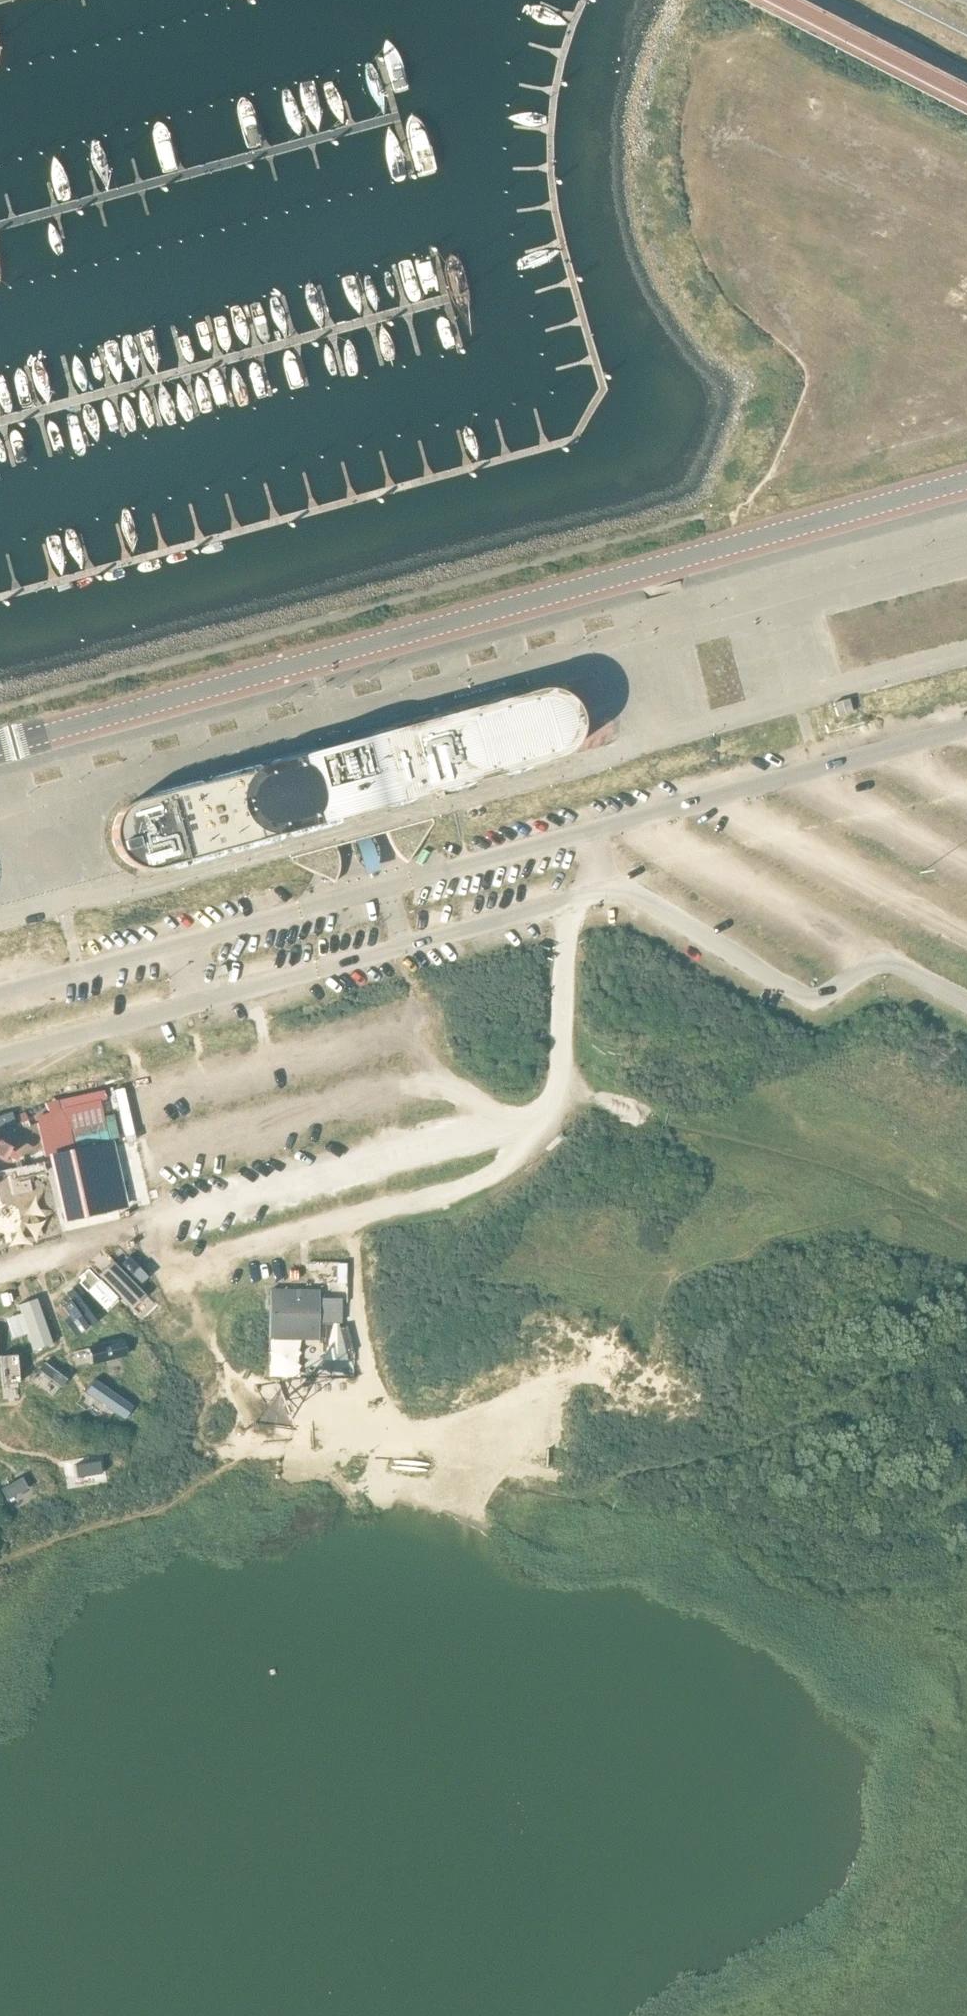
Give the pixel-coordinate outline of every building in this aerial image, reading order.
[(213,411),(202,371),(190,374),(190,384),(198,415),(213,411)] [(15,465),(31,461),(20,421),(7,424),(6,434),(15,465)] [(386,832),(388,838),(389,840),(389,843),(390,845),(391,847),(393,849),(394,851),(395,853),(397,855),(400,858),(402,860),(406,863),(433,824),(432,818),(378,833),(371,808),(540,762),(540,764),(546,762),(550,761),(555,760),(559,758),(563,755),(565,754),(568,750),(570,748),(571,747),(572,745),(574,742),(575,740),(576,738),(576,736),(577,731),(578,729),(578,727),(578,722),(577,720),(577,718),(576,716),(576,714),(574,710),(573,708),(571,704),(570,703),(568,701),(564,698),(562,697),(558,694),(554,692),(552,691),(547,690),(541,690),(538,690),(535,690),(529,692),(521,694),(522,700),(497,707),(497,706),(495,707),(495,708),(468,715),(468,714),(466,715),(466,716),(439,723),(439,722),(437,723),(437,724),(410,731),(410,730),(408,731),(408,732),(381,739),(381,738),(379,739),(379,740),(353,747),(352,745),(336,749),(320,753),(321,756),(294,763),(294,762),(292,762),(292,764),(265,771),(265,770),(263,770),(263,771),(236,779),(236,778),(233,779),(234,780),(207,787),(206,786),(205,787),(177,795),(177,794),(176,795),(151,802),(149,796),(146,797),(144,797),(142,798),(137,799),(133,801),(129,803),(127,804),(123,807),(122,808),(120,810),(119,812),(117,814),(116,816),(114,820),(113,822),(113,824),(112,829),(111,831),(111,833),(111,838),(112,840),(112,844),(114,848),(115,850),(116,852),(118,855),(119,857),(122,860),(125,863),(129,865),(133,867),(135,868),(138,869),(143,870),(148,870),(150,870),(153,870),(155,869),(158,869),(160,868),(165,866),(168,866),(168,864),(336,818),(343,843),(289,857),(291,863),(333,883),(335,878),(336,876),(337,874),(337,872),(338,870),(338,867),(338,865),(338,863),(338,858),(338,856),(336,852),(335,846),(348,843),(347,841),(360,838),(373,834),(374,836),(386,832)] [(847,700),(833,704),(836,716),(851,712),(847,700)] [(111,1141),(50,1156),(66,1223),(127,1208),(111,1141)] [(101,1252),(90,1263),(94,1267),(93,1268),(130,1308),(131,1307),(136,1311),(147,1301),(142,1296),(144,1295),(107,1256),(105,1257),(101,1252)] [(75,1286),(66,1293),(91,1327),(100,1319),(75,1286)] [(344,1355),(352,1353),(346,1326),(338,1328),(337,1324),(318,1324),(318,1290),(269,1290),(269,1338),(324,1339),(324,1353),(323,1359),(345,1359),(344,1355)] [(36,1304),(21,1309),(34,1348),(49,1343),(36,1304)] [(123,1340),(90,1347),(93,1363),(126,1355),(123,1340)] [(43,1363),(37,1371),(59,1389),(65,1381),(43,1363)] [(1,1366),(0,1367),(0,1377),(14,1385),(19,1376),(10,1371),(1,1366)] [(125,1400),(96,1383),(88,1397),(117,1414),(125,1400)] [(0,1484),(0,1488),(3,1494),(22,1485),(17,1475),(8,1480),(0,1484)] [(22,1485),(3,1494),(8,1504),(17,1499),(27,1494),(22,1485)]
